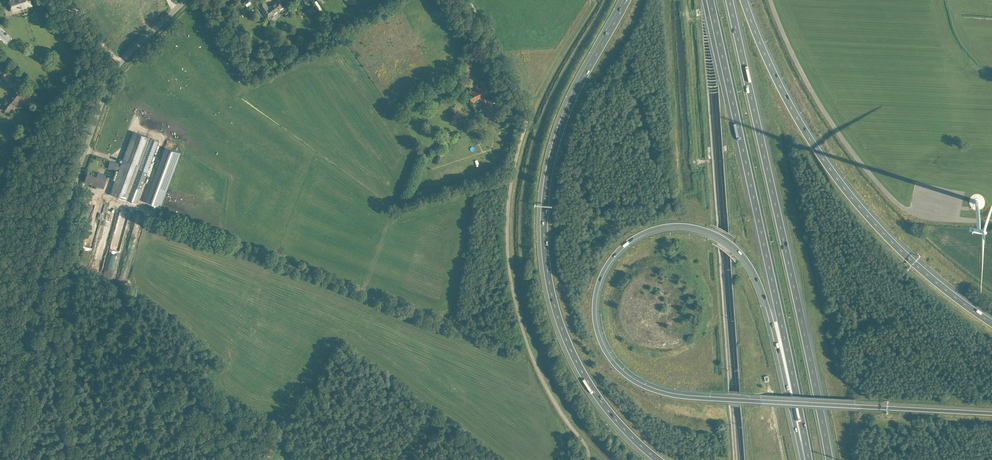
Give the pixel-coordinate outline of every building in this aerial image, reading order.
[(33,6),(31,0),(8,0),(11,10),(12,10),(13,12),(33,6)] [(257,4),(260,8),(260,7),(266,16),(267,18),(284,6),(280,0),(278,0),(268,7),(263,0),(261,0),(257,4)] [(323,10),(317,0),(314,2),(321,12),(323,10)] [(441,13),(445,11),(440,0),(431,0),(438,14),(441,13)] [(13,40),(1,26),(0,28),(0,38),(7,46),(13,40)] [(8,83),(13,78),(7,73),(3,78),(8,83)] [(489,118),(491,117),(495,115),(490,104),(489,104),(485,95),(489,93),(486,86),(469,94),(472,101),(480,96),(485,106),(484,106),(489,118)] [(5,99),(0,106),(8,112),(13,105),(14,106),(21,96),(15,91),(7,101),(5,99)] [(110,161),(109,165),(114,165),(120,167),(126,169),(119,189),(113,187),(111,191),(110,194),(127,200),(136,203),(141,189),(148,172),(159,141),(133,131),(125,152),(123,158),(121,163),(120,165),(120,163),(110,161)] [(479,132),(472,135),(476,144),(480,142),(478,137),(480,136),(479,132)] [(168,149),(148,202),(160,206),(180,153),(168,149)] [(103,188),(108,176),(98,172),(97,177),(87,174),(84,181),(103,188)]
